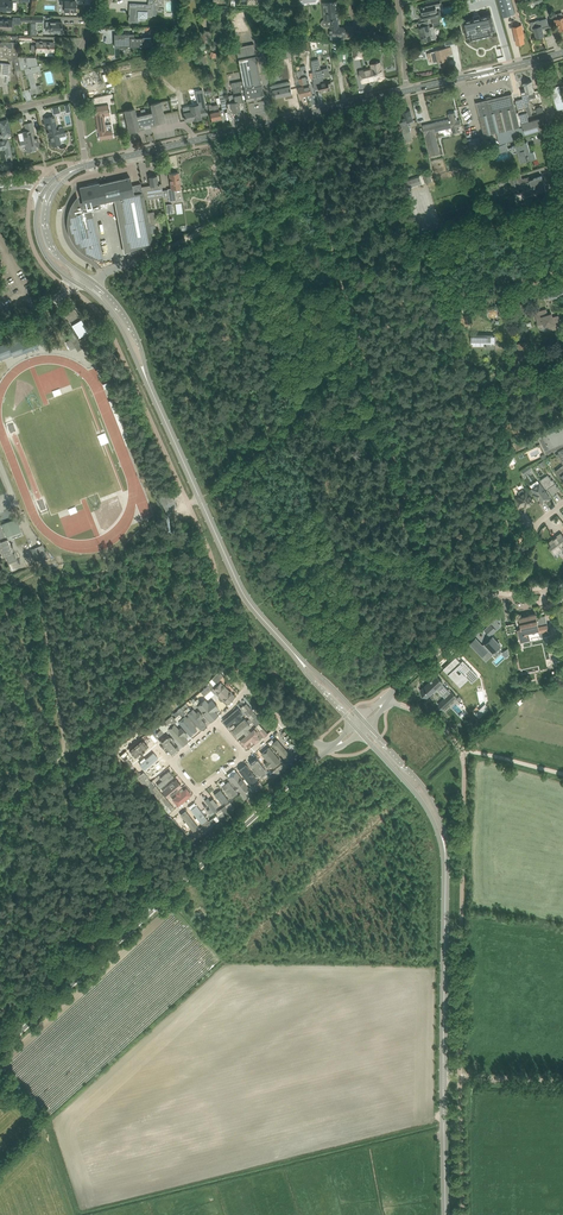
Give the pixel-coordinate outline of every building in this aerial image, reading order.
[(12,0),(10,0),(3,0),(3,1),(0,1),(0,9),(6,9),(6,10),(7,12),(10,12),(11,11),(11,10),(12,10),(12,9),(17,10),(17,2),(12,2),(12,0)] [(441,16),(440,11),(437,11),(436,6),(442,4),(441,0),(436,0),(426,2),(427,6),(421,7),(423,15),(420,15),(421,20),(424,19),(424,20),(441,16)] [(503,17),(515,14),(511,0),(498,0),(503,17)] [(76,1),(70,1),(65,1),(65,2),(61,1),(61,6),(65,6),(65,12),(76,12),(76,1)] [(339,19),(337,1),(323,3),(324,3),(326,3),(327,15),(324,15),(325,20),(324,21),(322,23),(322,24),(324,26),(331,27),(330,35),(337,36),(338,36),(344,37),(346,37),(347,28),(339,27),(338,20),(339,19)] [(129,15),(128,16),(129,16),(129,18),(129,22),(135,22),(138,22),(138,15),(141,15),(142,13),(142,10),(148,11),(148,15),(152,15),(153,5),(141,4),(132,4),(132,10),(129,10),(129,15)] [(474,19),(463,21),(467,37),(475,35),(476,39),(488,36),(487,32),(495,30),(491,14),(481,17),(480,14),(473,16),(474,19)] [(1,30),(11,30),(14,30),(14,29),(10,29),(10,24),(11,24),(22,24),(22,21),(22,17),(13,16),(13,20),(11,20),(1,19),(0,19),(0,30),(1,30)] [(432,19),(433,25),(441,24),(439,17),(432,19)] [(554,20),(555,23),(556,25),(558,25),(560,30),(562,29),(562,17),(554,20)] [(537,38),(544,35),(542,29),(550,27),(549,23),(548,24),(547,19),(542,20),(542,21),(540,22),(540,21),(539,21),(538,20),(535,21),(533,21),(534,22),(531,23),(533,29),(534,28),(537,38)] [(46,26),(46,30),(50,30),(50,31),(62,31),(62,22),(54,22),(51,22),(46,22),(46,26)] [(436,37),(435,30),(434,26),(429,27),(429,25),(427,25),(419,27),(422,41),(433,39),(436,38),(436,37)] [(525,37),(521,25),(513,27),(517,44),(525,43),(523,38),(525,37)] [(212,30),(204,30),(204,43),(212,43),(212,30)] [(134,38),(134,34),(130,34),(130,35),(126,36),(125,34),(115,34),(115,45),(126,44),(126,41),(130,41),(131,45),(140,45),(140,47),(141,47),(141,46),(150,46),(150,38),(135,38),(134,38)] [(1,58),(13,57),(18,57),(17,42),(0,43),(0,58),(1,58)] [(54,42),(44,42),(37,42),(37,45),(32,45),(31,51),(54,52),(54,42)] [(281,43),(282,51),(291,51),(290,42),(281,43)] [(238,59),(243,81),(244,88),(245,93),(246,101),(251,100),(251,99),(260,97),(260,98),(264,98),(262,84),(256,56),(254,44),(236,47),(238,59)] [(361,46),(353,48),(355,60),(363,58),(362,52),(361,46)] [(435,50),(436,51),(431,52),(433,62),(438,61),(447,59),(446,55),(453,53),(451,46),(435,50)] [(38,92),(34,72),(41,71),(40,65),(38,65),(36,58),(31,57),(18,57),(13,57),(16,71),(25,69),(26,74),(28,74),(31,88),(30,88),(31,93),(38,92)] [(329,85),(332,84),(331,81),(324,83),(322,76),(325,75),(323,69),(321,69),(318,59),(312,61),(312,60),(314,87),(315,89),(320,88),(321,92),(330,89),(329,85)] [(0,74),(0,84),(2,84),(4,93),(9,93),(8,84),(10,63),(0,62),(0,63),(1,63),(0,74)] [(381,67),(381,66),(380,62),(370,64),(371,68),(359,71),(362,82),(370,80),(377,78),(377,79),(378,79),(379,80),(380,80),(381,79),(382,79),(382,78),(383,77),(384,76),(382,70),(383,70),(382,67),(381,67)] [(304,71),(301,71),(302,74),(302,75),(302,77),(306,95),(312,94),(311,86),(310,84),(309,84),(309,83),(310,82),(308,75),(307,73),(304,73),(304,71)] [(302,77),(302,75),(298,76),(299,78),(301,86),(298,87),(299,89),(300,96),(306,95),(302,77)] [(132,90),(132,89),(140,88),(139,77),(126,79),(127,91),(132,90)] [(523,98),(515,100),(518,108),(522,123),(529,121),(528,116),(529,116),(532,115),(529,102),(530,102),(530,99),(529,99),(527,93),(530,92),(530,94),(533,93),(533,91),(534,91),(532,82),(532,81),(531,81),(530,80),(528,81),(527,82),(524,83),(524,84),(525,88),(521,89),(523,98)] [(243,101),(241,94),(245,93),(244,88),(243,81),(232,83),(231,83),(231,84),(232,88),(233,88),(234,94),(230,95),(229,97),(230,103),(227,103),(228,108),(231,107),(232,112),(240,111),(239,103),(239,102),(243,101)] [(273,85),(270,86),(271,94),(274,93),(275,97),(292,94),(291,86),(290,86),(290,85),(291,85),(290,81),(288,82),(283,83),(284,85),(277,87),(277,84),(273,85)] [(559,91),(562,90),(562,86),(559,87),(560,89),(559,90),(558,87),(552,89),(552,88),(558,108),(559,112),(562,111),(562,104),(562,103),(559,104),(557,100),(561,99),(559,91)] [(199,105),(183,108),(186,121),(193,119),(193,120),(201,118),(201,116),(207,114),(203,90),(201,90),(198,90),(198,91),(196,91),(199,105)] [(476,102),(484,135),(520,127),(512,93),(476,102)] [(151,104),(153,112),(147,113),(136,116),(134,108),(125,110),(128,125),(130,131),(139,129),(138,125),(143,123),(143,125),(151,123),(150,122),(155,121),(155,122),(165,120),(163,114),(160,102),(151,104)] [(221,119),(218,104),(212,105),(211,104),(208,105),(212,121),(221,119)] [(109,105),(95,107),(96,115),(98,128),(99,139),(114,137),(112,129),(111,124),(105,125),(104,116),(110,115),(110,111),(109,109),(109,105)] [(403,121),(400,122),(402,129),(403,133),(409,131),(411,131),(410,124),(409,125),(408,121),(413,120),(410,110),(405,111),(403,112),(403,113),(404,117),(403,118),(403,121)] [(459,126),(462,126),(460,120),(457,121),(455,112),(449,114),(450,119),(432,123),(433,124),(424,126),(423,125),(425,135),(426,135),(430,156),(440,153),(435,133),(438,132),(438,130),(452,127),(453,133),(460,131),(459,126)] [(59,137),(66,136),(64,128),(63,128),(62,127),(61,126),(59,127),(59,128),(57,129),(54,115),(44,118),(48,131),(47,131),(48,132),(49,132),(52,146),(61,144),(59,137)] [(539,118),(529,121),(522,123),(526,134),(543,129),(539,118)] [(9,138),(12,137),(8,119),(0,121),(3,134),(0,135),(0,149),(5,148),(7,156),(12,155),(10,147),(11,147),(9,138)] [(26,145),(27,151),(37,149),(36,146),(39,145),(40,145),(38,138),(34,139),(32,130),(34,130),(32,122),(25,124),(26,131),(23,132),(25,141),(20,142),(21,146),(26,145)] [(479,137),(468,139),(471,156),(482,152),(479,137)] [(527,141),(526,142),(512,146),(514,153),(517,151),(521,162),(536,157),(534,151),(531,152),(527,141)] [(509,150),(507,143),(497,146),(499,153),(509,150)] [(172,188),(168,189),(170,201),(177,200),(175,188),(181,187),(179,172),(169,174),(172,188)] [(429,172),(422,175),(425,183),(432,181),(429,172)] [(521,174),(509,177),(512,187),(522,184),(523,188),(526,196),(538,192),(546,189),(545,187),(542,176),(530,180),(529,177),(522,179),(521,174)] [(150,185),(142,187),(145,199),(156,197),(155,191),(163,190),(162,183),(159,184),(157,175),(149,176),(150,185)] [(147,213),(145,199),(142,187),(141,183),(132,185),(130,177),(99,184),(99,185),(95,186),(91,185),(80,187),(83,202),(80,202),(80,203),(73,204),(73,203),(70,209),(68,216),(68,223),(69,230),(71,237),(74,243),(79,249),(84,253),(90,257),(97,255),(86,211),(101,207),(100,203),(120,198),(130,251),(153,242),(149,224),(147,213)] [(407,181),(409,187),(413,186),(412,184),(415,183),(414,178),(407,181)] [(154,211),(147,213),(149,224),(156,223),(154,211)] [(550,300),(558,298),(556,290),(540,294),(542,300),(550,298),(550,300)] [(72,303),(69,305),(62,309),(65,314),(69,321),(70,322),(80,316),(79,315),(72,303)] [(550,330),(552,329),(557,328),(560,323),(558,316),(553,317),(552,314),(548,315),(546,309),(535,313),(539,324),(544,323),(545,326),(548,325),(550,330)] [(469,326),(467,316),(461,318),(463,327),(469,326)] [(83,348),(73,332),(68,335),(71,339),(66,341),(71,350),(76,347),(78,351),(83,348)] [(471,336),(471,341),(473,341),(473,346),(484,346),(484,343),(487,343),(495,343),(495,341),(496,341),(497,340),(497,339),(497,338),(497,337),(496,336),(495,336),(494,336),(494,335),(473,335),(473,336),(471,336)] [(513,344),(516,357),(529,354),(527,342),(513,344)] [(86,354),(95,348),(92,343),(83,349),(86,354)] [(531,386),(540,384),(538,378),(529,380),(531,386)] [(101,445),(109,442),(106,432),(98,435),(101,445)] [(516,449),(526,444),(523,438),(511,443),(514,451),(517,450),(516,449)] [(505,461),(507,466),(516,463),(514,457),(505,461)] [(553,479),(552,480),(548,475),(540,480),(547,490),(548,489),(552,495),(554,494),(554,492),(560,489),(553,479)] [(534,494),(537,498),(538,500),(540,499),(543,504),(550,499),(540,483),(533,489),(536,493),(534,494)] [(533,502),(526,491),(525,492),(523,489),(519,492),(521,495),(519,496),(520,497),(516,498),(519,507),(525,505),(526,507),(533,502)] [(158,505),(162,503),(166,511),(177,507),(175,503),(176,501),(175,499),(173,498),(170,490),(159,495),(160,498),(156,499),(158,505)] [(2,524),(6,536),(22,530),(17,518),(2,524)] [(548,543),(555,552),(560,549),(559,548),(562,545),(562,546),(562,536),(561,534),(548,543)] [(0,542),(0,550),(2,557),(3,557),(6,556),(13,553),(8,540),(0,542)] [(43,559),(47,557),(43,545),(38,546),(43,559)] [(16,561),(13,553),(6,556),(9,563),(16,561)] [(515,621),(514,620),(514,622),(516,623),(517,623),(517,624),(521,623),(522,628),(518,628),(519,632),(520,637),(520,639),(526,638),(528,634),(529,634),(528,632),(530,631),(532,633),(535,632),(537,630),(539,631),(540,637),(550,635),(545,616),(537,617),(536,614),(516,618),(516,620),(515,621)] [(495,620),(491,624),(491,625),(496,629),(496,630),(500,626),(495,621),(495,620)] [(476,638),(471,643),(482,656),(487,651),(490,654),(492,651),(496,655),(494,652),(501,646),(493,637),(483,646),(476,638)] [(479,677),(465,662),(463,664),(461,663),(456,657),(444,669),(449,674),(450,674),(458,683),(466,675),(472,682),(479,677)] [(223,675),(219,671),(212,679),(216,683),(223,675)] [(431,681),(421,690),(424,688),(427,690),(426,691),(427,692),(428,691),(430,694),(437,688),(445,698),(439,704),(444,709),(457,697),(452,691),(451,692),(442,683),(443,682),(437,675),(432,679),(431,681)] [(234,698),(220,683),(212,691),(226,705),(234,698)] [(208,686),(201,692),(205,696),(212,690),(208,686)] [(200,702),(195,696),(191,700),(195,705),(200,702)] [(214,712),(218,709),(211,701),(207,704),(204,701),(196,707),(210,723),(218,716),(214,712)] [(182,707),(187,713),(191,709),(186,703),(182,707)] [(250,713),(254,710),(249,704),(245,707),(250,713)] [(486,704),(475,713),(479,718),(487,711),(486,704)] [(250,713),(244,706),(243,705),(240,708),(247,715),(250,713)] [(182,707),(177,711),(182,717),(187,713),(182,707)] [(200,731),(206,725),(193,709),(186,715),(200,731)] [(177,711),(172,715),(177,721),(182,717),(177,711)] [(226,722),(230,726),(242,716),(238,711),(226,722)] [(254,712),(251,714),(248,717),(252,721),(256,726),(259,723),(262,721),(254,712)] [(168,728),(177,721),(172,715),(164,722),(167,725),(166,726),(168,728)] [(190,736),(197,731),(186,717),(179,722),(190,736)] [(236,740),(251,727),(244,719),(230,732),(236,740)] [(164,732),(159,726),(154,730),(159,736),(164,732)] [(172,733),(183,745),(190,739),(178,727),(172,733)] [(267,734),(263,728),(259,731),(264,737),(267,734)] [(249,750),(262,738),(254,729),(238,742),(245,749),(245,750),(246,750),(247,751),(248,751),(249,750)] [(160,741),(173,756),(179,750),(167,736),(160,741)] [(130,756),(145,744),(142,739),(126,752),(130,756)] [(269,746),(280,761),(286,757),(274,742),(269,746)] [(279,761),(267,749),(261,755),(273,767),(279,761)] [(140,765),(145,771),(158,759),(153,753),(140,765)] [(127,758),(124,761),(130,768),(133,765),(127,758)] [(266,771),(257,760),(251,764),(260,775),(266,771)] [(250,783),(257,777),(246,764),(239,770),(250,783)] [(287,766),(285,764),(271,775),(270,775),(273,779),(273,778),(287,768),(287,766)] [(153,780),(164,771),(159,765),(148,775),(153,780)] [(172,778),(167,772),(156,782),(161,788),(172,778)] [(240,792),(246,787),(234,773),(228,777),(240,792)] [(155,786),(151,782),(149,783),(153,788),(157,793),(159,790),(156,786),(155,786)] [(164,793),(169,798),(181,787),(175,782),(164,793)] [(237,794),(228,782),(223,786),(232,798),(237,794)] [(185,786),(171,800),(178,807),(192,794),(185,786)] [(253,793),(253,792),(249,787),(244,791),(240,794),(242,797),(244,800),(253,793)] [(167,799),(159,790),(157,793),(164,802),(167,799)] [(222,803),(226,800),(219,791),(215,794),(222,803)] [(204,801),(213,811),(218,807),(209,797),(204,801)] [(175,808),(167,799),(164,802),(172,811),(175,808)] [(225,805),(228,808),(229,807),(231,810),(234,807),(232,805),(233,805),(230,802),(225,805)] [(207,820),(196,805),(190,810),(201,824),(207,820)] [(218,815),(216,816),(219,820),(226,815),(221,809),(216,812),(218,815)] [(193,832),(198,827),(185,810),(179,814),(193,832)] [(203,825),(200,828),(204,833),(207,831),(213,826),(209,821),(203,825)] [(197,831),(189,838),(192,842),(204,833),(200,828),(197,830),(197,831)]
